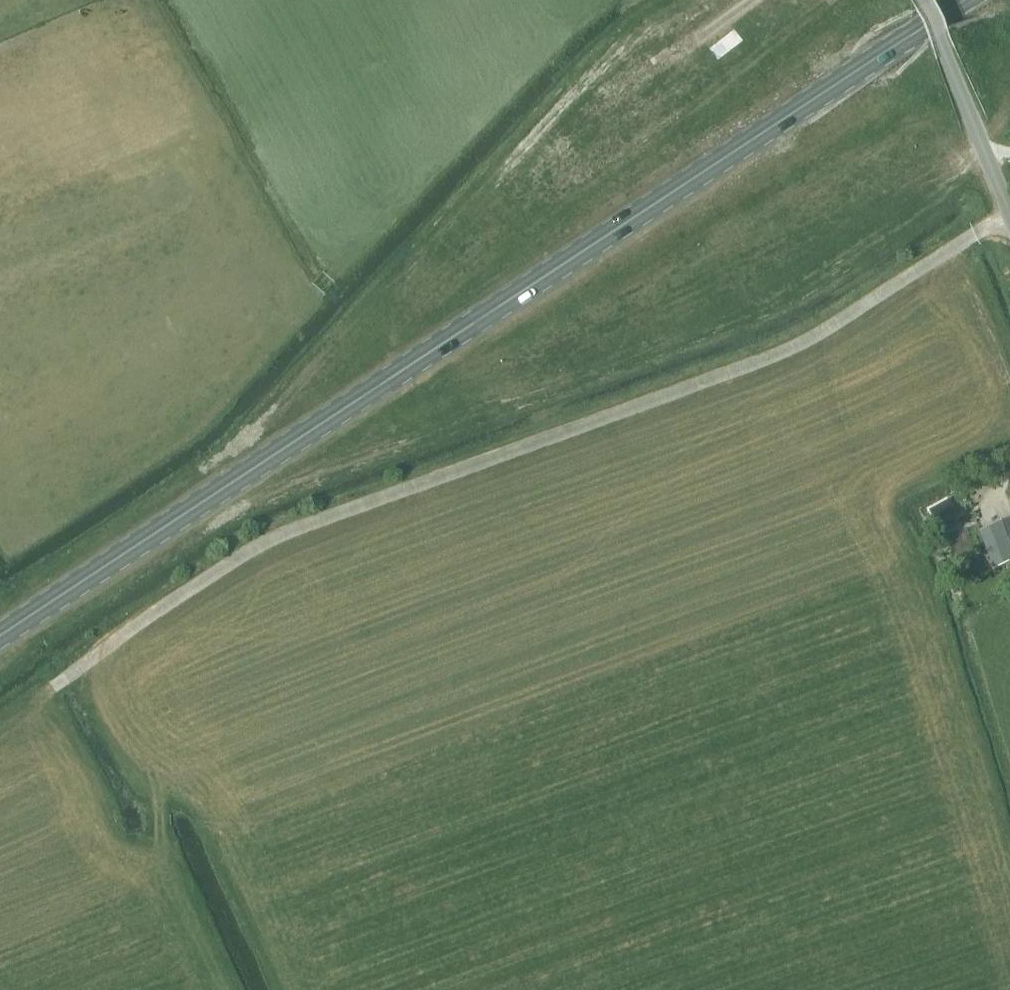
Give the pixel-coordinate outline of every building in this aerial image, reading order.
[(1009,563),(1009,520),(979,532),(994,569),(1009,563)]
